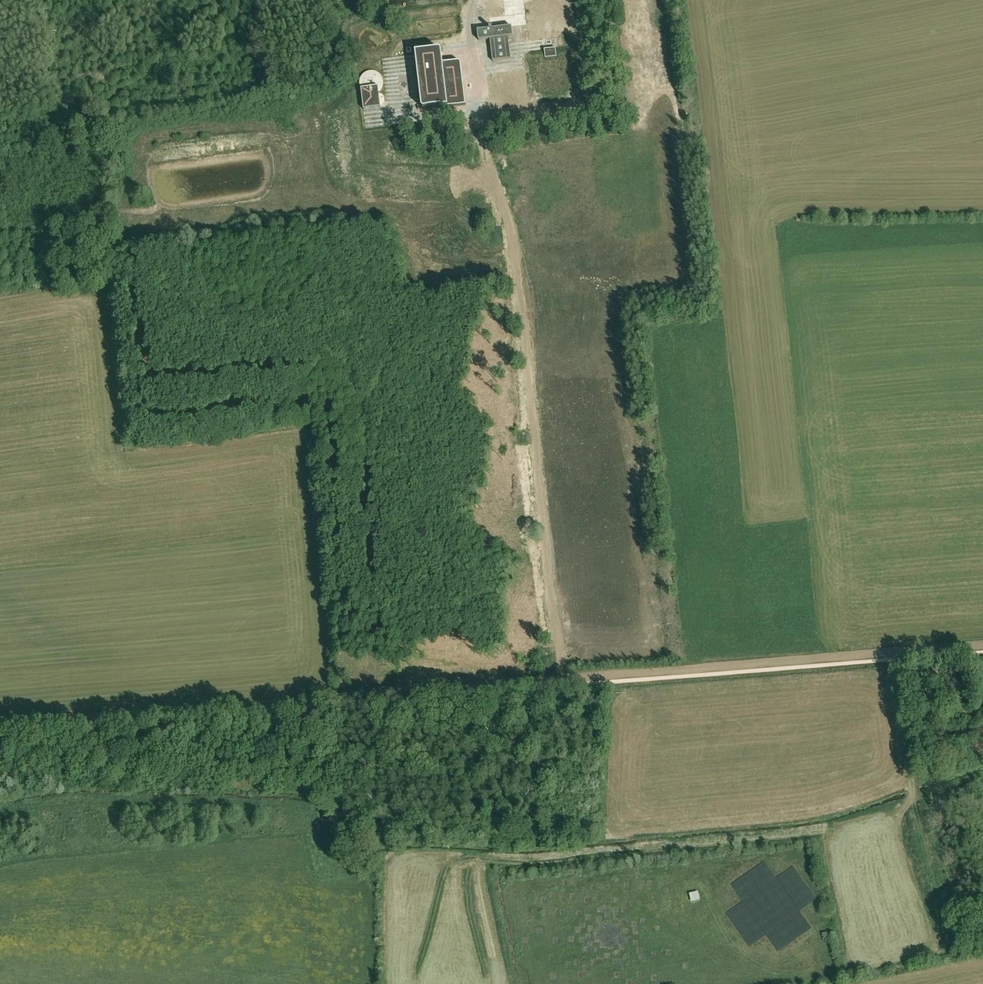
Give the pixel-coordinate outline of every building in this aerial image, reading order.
[(508,37),(513,36),(512,26),(477,30),(479,40),(490,39),(493,61),(511,59),(508,37)] [(545,58),(556,57),(555,48),(544,50),(545,58)] [(440,50),(417,52),(419,66),(424,108),(424,109),(424,110),(425,110),(426,110),(468,105),(462,63),(462,62),(461,62),(461,61),(445,63),(443,52),(443,51),(442,51),(442,50),(441,50),(440,50)] [(363,80),(362,84),(364,88),(364,89),(366,110),(383,108),(383,106),(383,104),(384,104),(385,103),(386,102),(387,100),(387,99),(387,97),(386,96),(384,95),(383,94),(382,94),(381,91),(382,91),(384,88),(386,84),(386,81),(385,78),(383,75),(380,72),(376,71),(372,71),(369,72),(366,74),(364,76),(363,80)] [(503,109),(515,107),(512,88),(500,90),(503,109)] [(764,861),(731,884),(742,901),(726,913),(749,947),(766,935),(778,952),(812,928),(800,911),(817,899),(793,866),(776,878),(764,861)]
